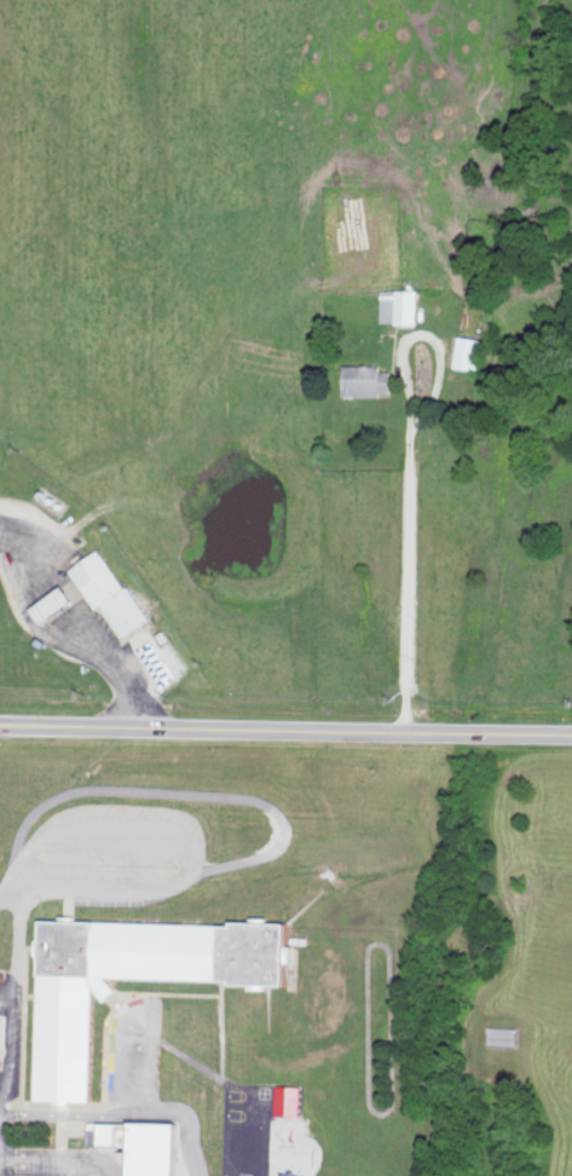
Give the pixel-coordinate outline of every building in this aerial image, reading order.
[(419,288),(381,288),(382,322),(420,321),(419,288)] [(481,370),(487,338),(461,333),(455,365),(481,370)] [(384,363),(347,363),(347,394),(395,393),(395,369),(384,369),(384,363)] [(72,568),(98,608),(104,604),(124,636),(151,619),(105,547),(72,568)] [(38,606),(49,621),(79,599),(69,584),(38,606)] [(296,921),(239,919),(239,923),(45,918),(40,1100),(96,1101),(99,995),(117,995),(117,977),(294,982),(296,921)] [(301,1085),(278,1084),(277,1114),(300,1115),(301,1085)] [(92,1120),(91,1144),(120,1145),(120,1150),(137,1151),(137,1175),(183,1175),(184,1122),(92,1120)]
